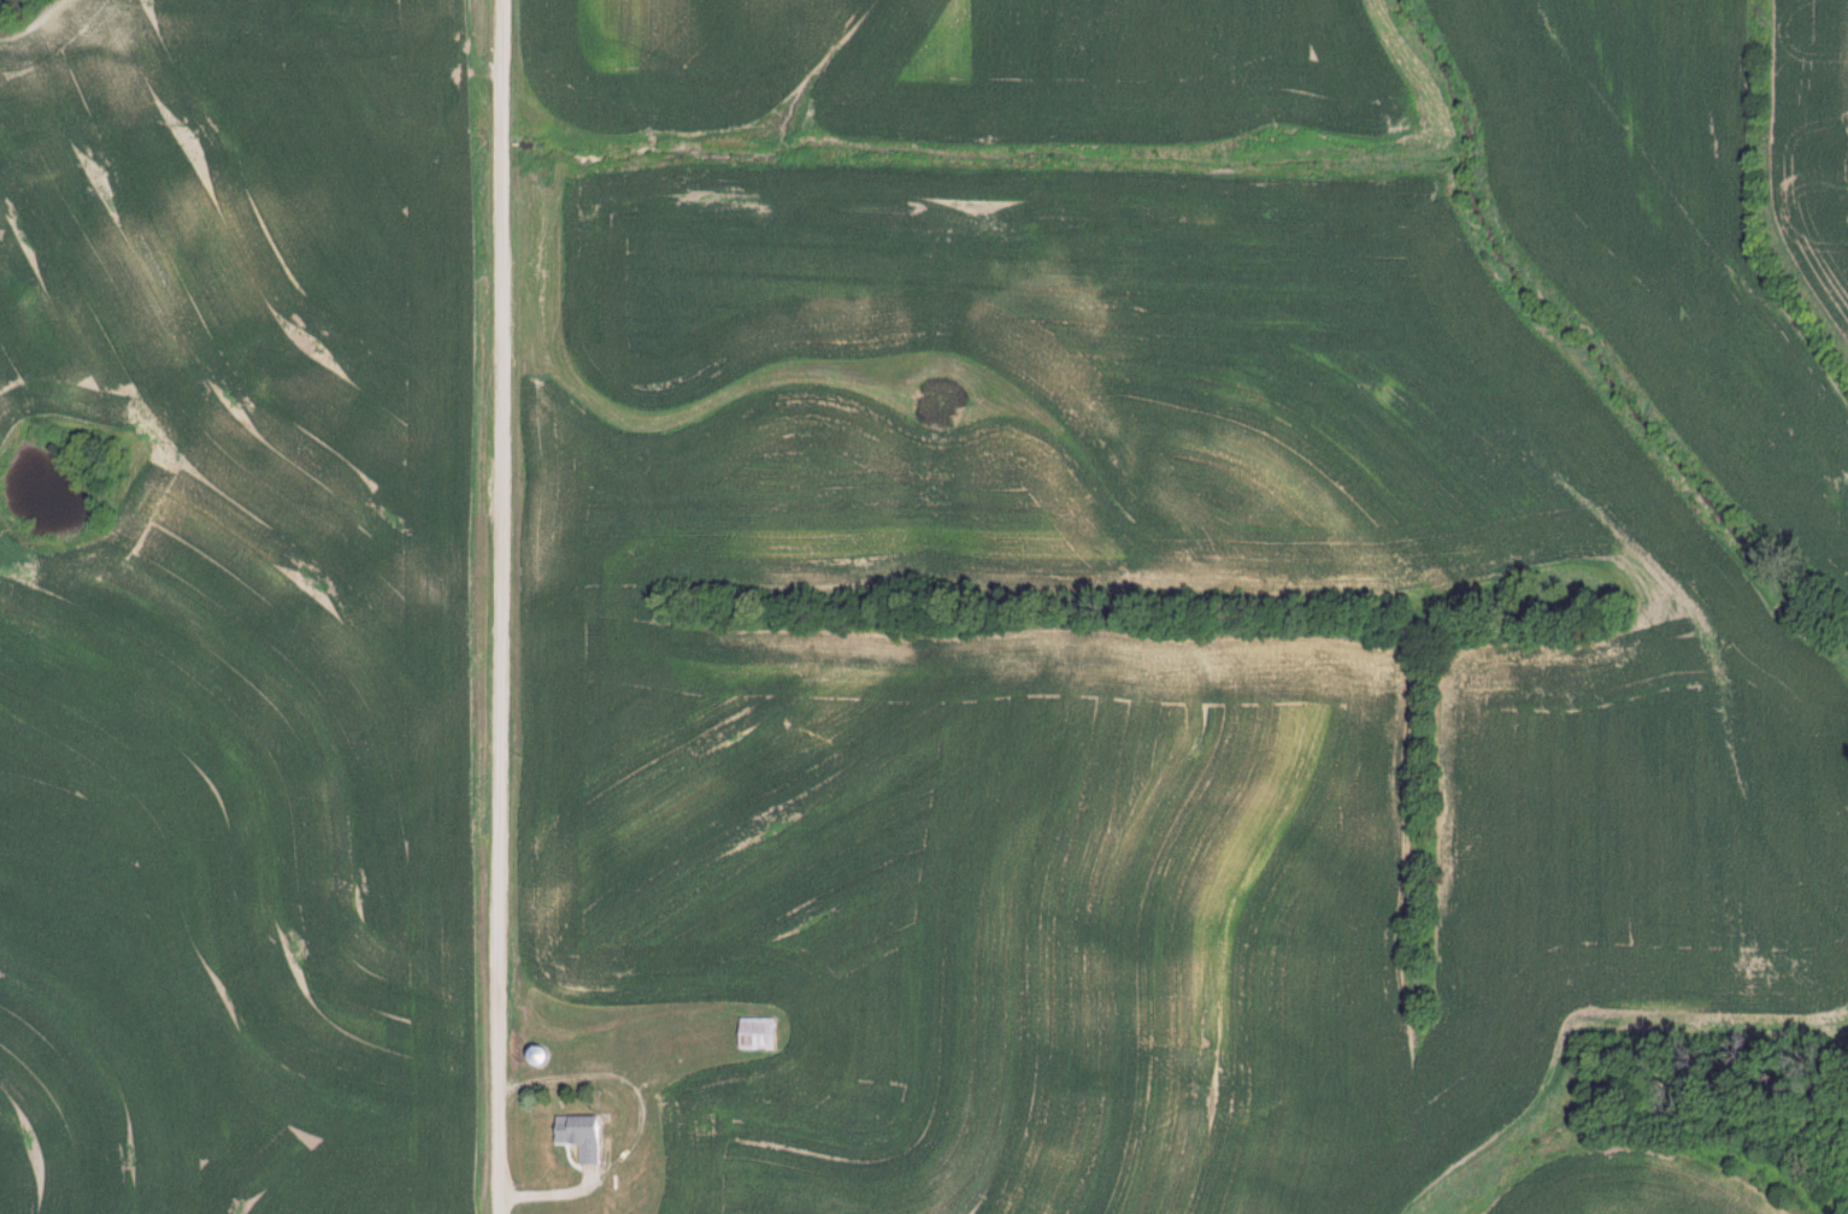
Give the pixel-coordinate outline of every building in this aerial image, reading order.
[(735,1050),(771,1050),(771,1018),(735,1018),(735,1050)] [(576,1144),(576,1165),(597,1165),(597,1116),(552,1116),(552,1144),(576,1144)]
